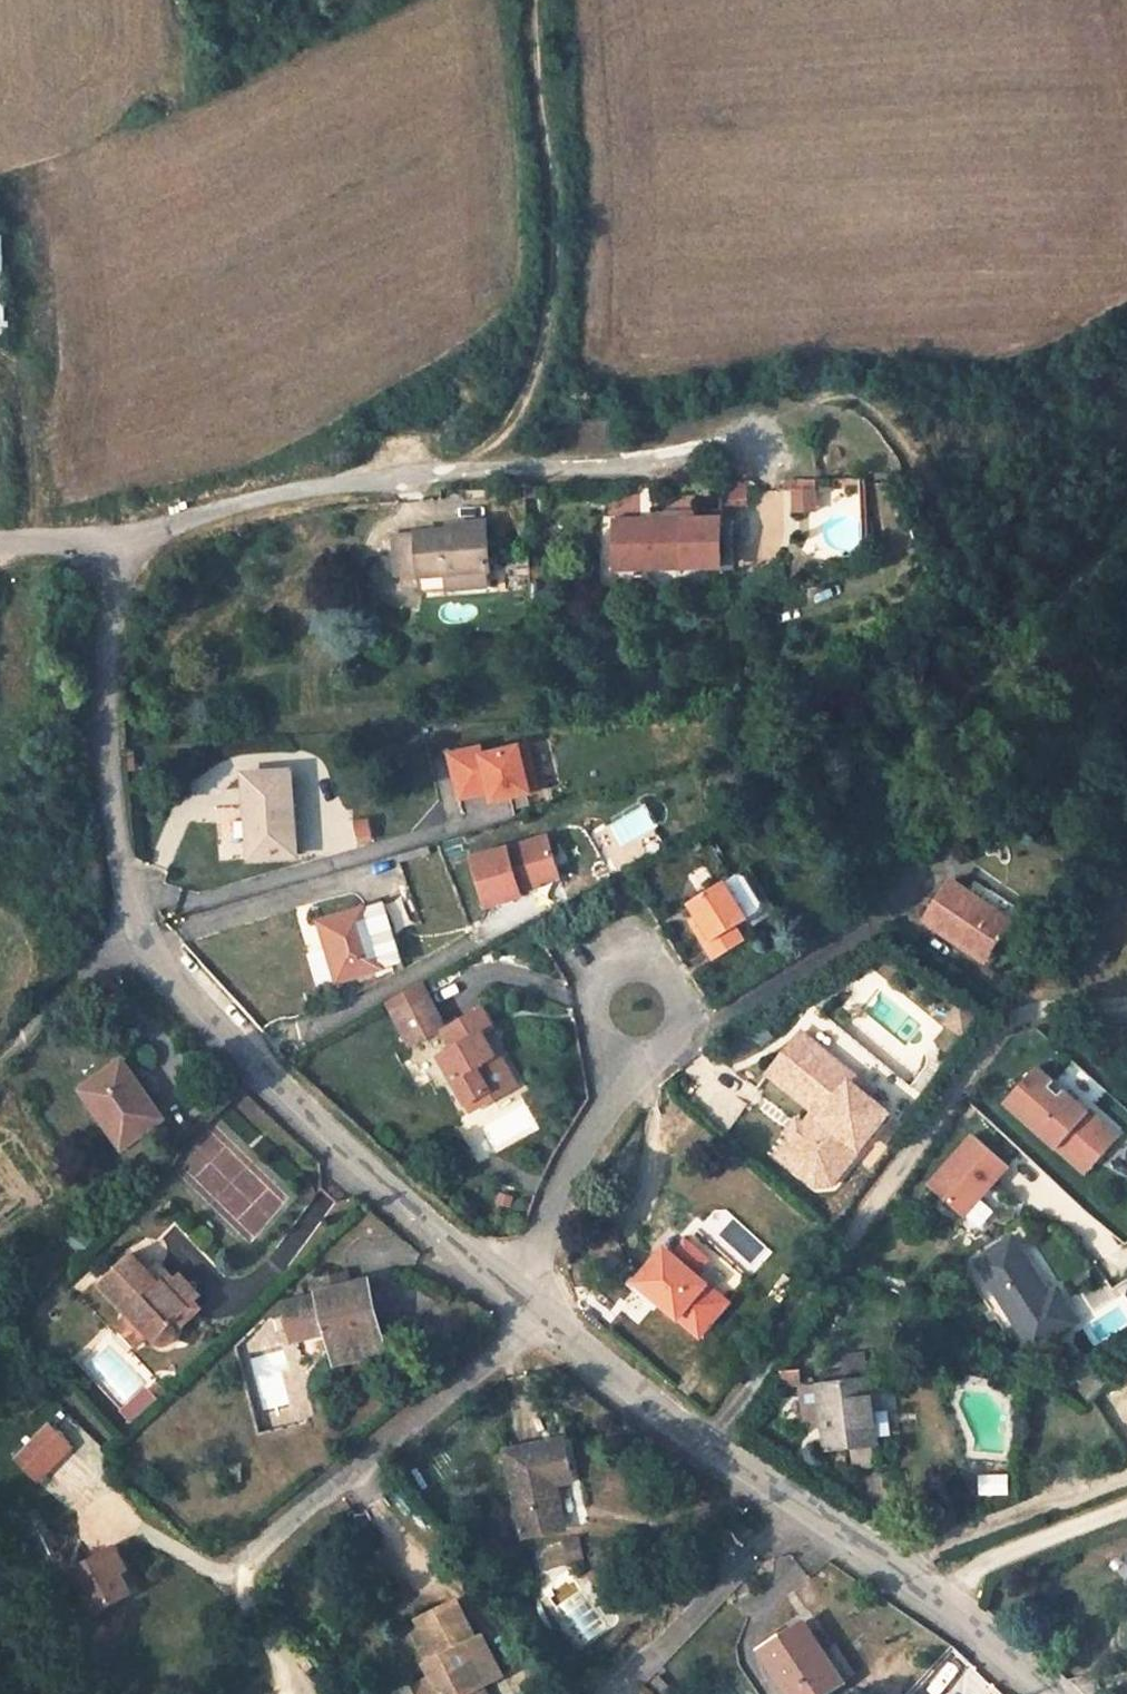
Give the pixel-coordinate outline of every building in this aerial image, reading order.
[(754,483),(749,482),(748,491),(760,491),(757,485),(754,483)] [(748,491),(724,491),(724,511),(748,511),(748,491)] [(804,493),(790,494),(792,514),(806,513),(804,493)] [(639,499),(611,502),(612,514),(640,511),(639,499)] [(715,520),(716,567),(724,567),(722,519),(715,520)] [(650,530),(615,530),(617,570),(716,567),(715,520),(650,521),(650,530)] [(650,521),(615,522),(615,530),(650,530),(650,521)] [(488,528),(395,534),(398,579),(423,577),(424,593),(449,592),(448,574),(491,572),(488,528)] [(491,572),(448,574),(449,592),(493,588),(491,572)] [(330,582),(313,582),(313,597),(330,596),(330,582)] [(491,794),(494,804),(542,793),(530,743),(510,748),(508,739),(448,753),(460,801),(491,794)] [(292,772),(247,775),(252,860),(297,856),(292,772)] [(353,820),(356,844),(373,842),(370,818),(353,820)] [(474,861),(488,909),(525,900),(522,892),(561,879),(549,839),(474,861)] [(710,848),(706,841),(695,848),(698,855),(710,848)] [(428,849),(426,842),(398,851),(400,857),(428,849)] [(428,849),(400,857),(402,865),(431,857),(428,849)] [(752,867),(691,904),(699,918),(702,924),(696,928),(716,961),(747,942),(743,935),(779,913),(752,867)] [(953,882),(927,922),(986,961),(1020,912),(996,896),(989,907),(988,905),(985,904),(983,902),(980,900),(977,898),(975,897),(972,895),(969,893),(953,882)] [(387,905),(322,924),(329,951),(338,982),(395,965),(398,974),(406,971),(387,905)] [(699,918),(693,922),(696,928),(702,924),(699,918)] [(338,982),(329,951),(309,956),(318,987),(338,982)] [(415,1008),(399,1016),(415,1046),(432,1037),(448,1029),(432,999),(415,1008)] [(457,1051),(444,1058),(470,1105),(494,1092),(499,1099),(520,1087),(503,1057),(500,1058),(486,1035),(497,1029),(486,1010),(447,1032),(457,1051)] [(1097,1024),(1096,1026),(1096,1028),(1097,1030),(1098,1031),(1101,1032),(1102,1031),(1104,1029),(1104,1027),(1103,1025),(1102,1024),(1099,1023),(1097,1024)] [(1116,1023),(1107,1024),(1107,1031),(1116,1031),(1116,1023)] [(844,1093),(857,1078),(802,1033),(769,1074),(814,1111),(804,1124),(793,1138),(786,1146),(800,1158),(793,1167),(816,1187),(831,1186),(888,1114),(873,1102),(857,1103),(844,1093)] [(126,1062),(84,1092),(125,1149),(167,1120),(126,1062)] [(1126,1135),(1126,1130),(1066,1077),(1059,1085),(1042,1070),(1009,1107),(1091,1177),(1126,1135)] [(857,1078),(844,1093),(857,1103),(873,1102),(869,1088),(857,1078)] [(499,1099),(494,1092),(470,1105),(474,1113),(499,1099)] [(174,1130),(167,1120),(125,1149),(132,1160),(174,1130)] [(786,1133),(793,1138),(804,1124),(797,1120),(786,1133)] [(969,1223),(1014,1171),(978,1140),(934,1191),(969,1223)] [(780,1155),(793,1167),(800,1158),(786,1146),(780,1155)] [(1014,1239),(973,1264),(1023,1345),(1035,1352),(1079,1325),(1058,1291),(1050,1296),(1039,1279),(1035,1281),(1030,1273),(1033,1270),(1014,1239)] [(666,1251),(638,1285),(700,1338),(728,1304),(695,1276),(709,1260),(687,1243),(675,1257),(666,1251)] [(133,1253),(101,1284),(131,1316),(152,1337),(162,1348),(165,1348),(172,1346),(177,1342),(179,1334),(177,1329),(174,1325),(193,1307),(170,1284),(166,1287),(160,1281),(133,1253)] [(1033,1270),(1030,1273),(1035,1281),(1039,1279),(1033,1270)] [(175,1279),(169,1272),(160,1281),(166,1287),(170,1284),(175,1279)] [(350,1272),(317,1280),(320,1293),(353,1285),(350,1272)] [(175,1279),(170,1284),(193,1307),(200,1302),(203,1299),(181,1274),(175,1279)] [(320,1293),(301,1299),(311,1338),(330,1334),(338,1364),(388,1351),(369,1281),(353,1285),(320,1293)] [(847,1287),(840,1283),(831,1296),(838,1301),(847,1287)] [(301,1299),(284,1304),(294,1343),(311,1338),(301,1299)] [(200,1302),(193,1307),(174,1325),(177,1329),(179,1334),(207,1310),(200,1302)] [(131,1316),(119,1328),(138,1349),(152,1337),(131,1316)] [(1071,1347),(1052,1359),(1065,1379),(1084,1367),(1071,1347)] [(822,1387),(804,1389),(807,1421),(824,1420),(826,1450),(850,1447),(875,1445),(878,1445),(872,1381),(870,1369),(821,1374),(822,1387)] [(1101,1386),(1090,1375),(1073,1393),(1085,1403),(1101,1386)] [(55,1376),(48,1384),(59,1395),(67,1388),(55,1376)] [(798,1376),(783,1377),(783,1385),(799,1384),(798,1376)] [(162,1382),(157,1387),(159,1398),(162,1402),(171,1393),(162,1382)] [(131,1422),(159,1400),(148,1387),(121,1409),(131,1422)] [(55,1421),(21,1454),(42,1478),(76,1446),(55,1421)] [(566,1442),(508,1453),(526,1539),(566,1531),(558,1486),(574,1483),(566,1442)] [(875,1445),(850,1447),(852,1471),(878,1469),(875,1445)] [(242,1465),(228,1465),(229,1484),(243,1483),(242,1465)] [(994,1494),(1014,1492),(1012,1473),(992,1475),(994,1494)] [(583,1542),(571,1544),(573,1554),(585,1552),(583,1542)] [(120,1549),(111,1553),(123,1577),(132,1573),(120,1549)] [(585,1552),(573,1554),(575,1566),(587,1563),(585,1552)] [(111,1553),(75,1572),(96,1611),(131,1593),(123,1577),(111,1553)] [(428,1666),(434,1678),(416,1687),(420,1693),(489,1693),(486,1688),(493,1684),(485,1668),(497,1663),(485,1637),(478,1641),(460,1602),(419,1622),(433,1652),(438,1661),(428,1666)] [(764,1652),(791,1693),(831,1693),(845,1685),(825,1655),(806,1625),(764,1652)] [(839,1646),(825,1655),(845,1685),(859,1676),(839,1646)] [(433,1652),(424,1656),(428,1666),(438,1661),(433,1652)] [(497,1663),(485,1668),(493,1684),(505,1678),(497,1663)] [(652,1686),(660,1693),(678,1693),(662,1677),(652,1686)]
